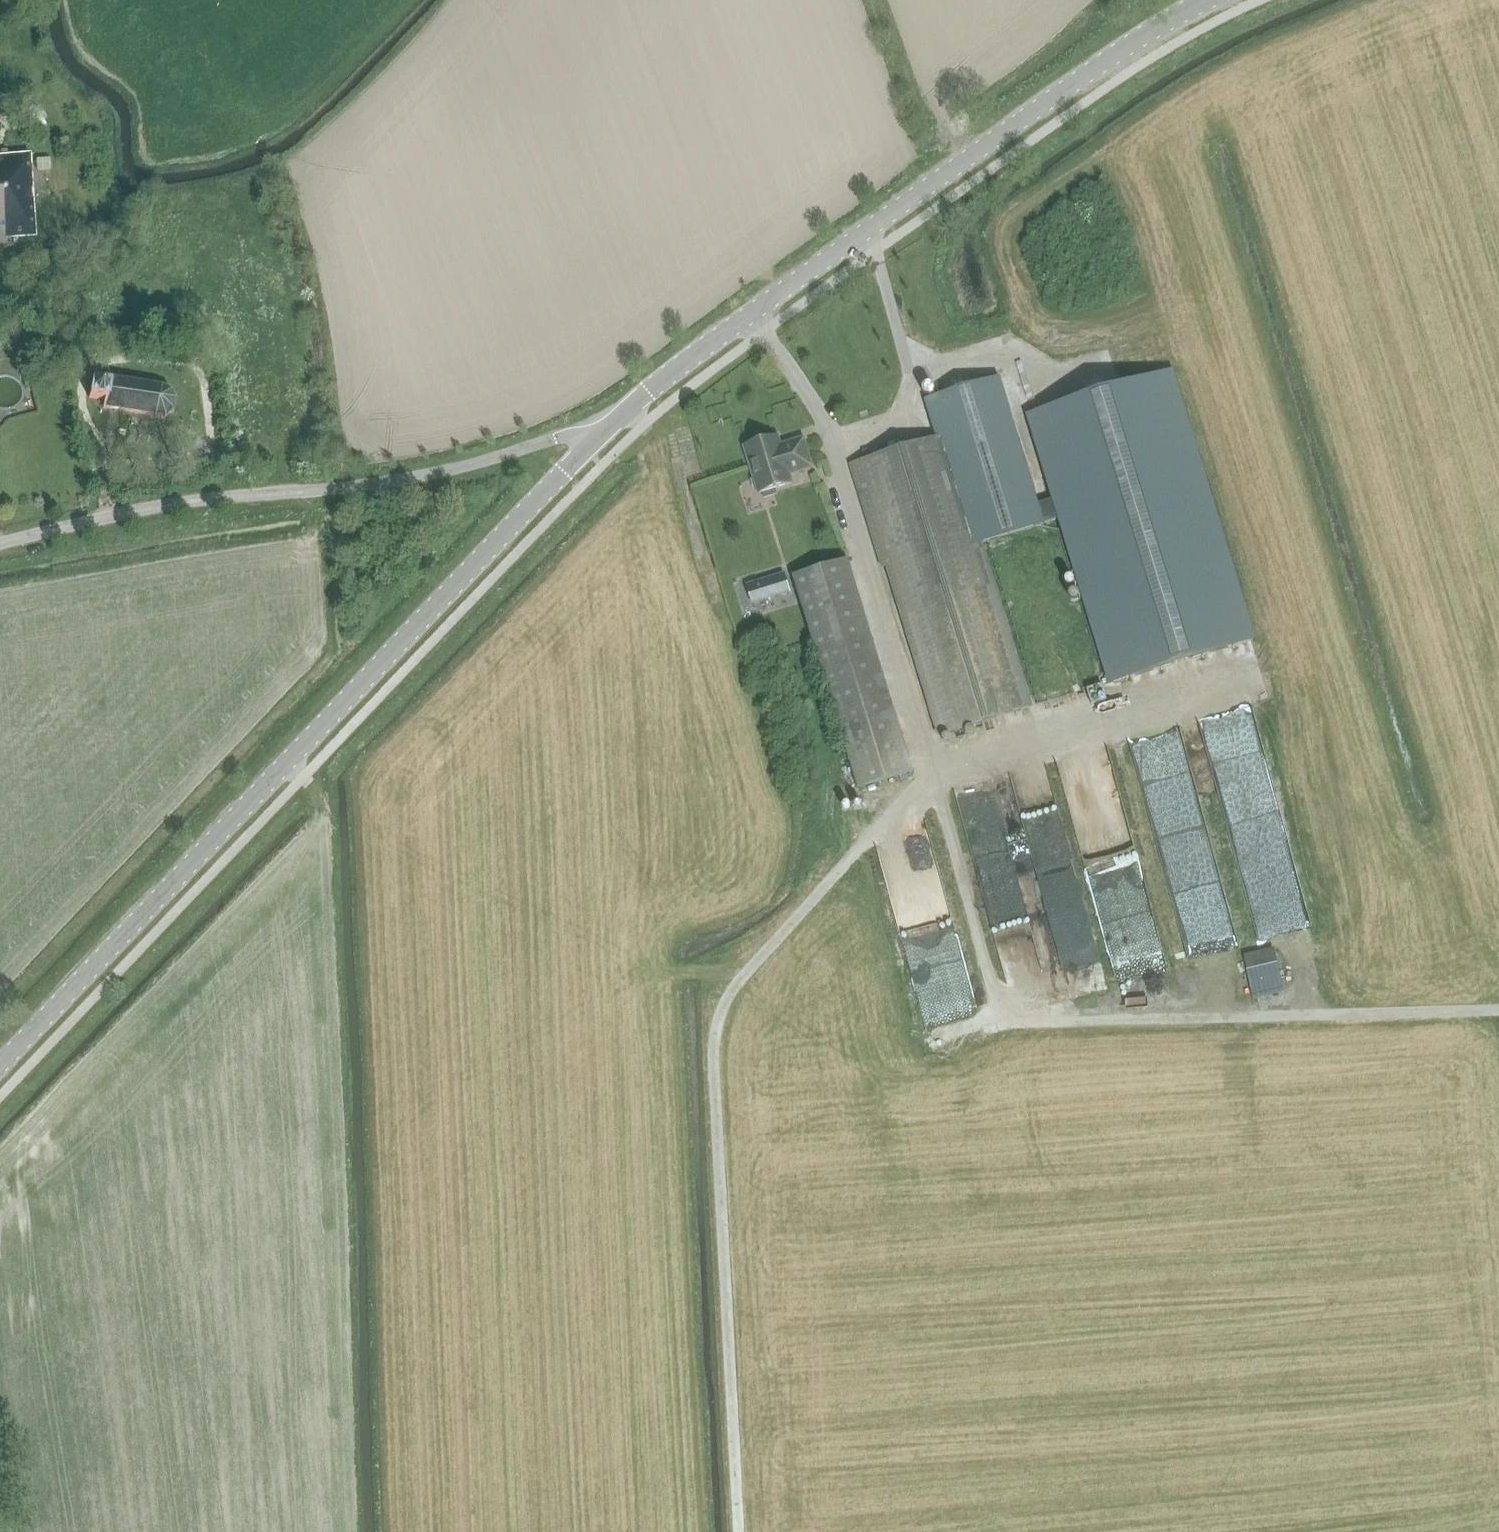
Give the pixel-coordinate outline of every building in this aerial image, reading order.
[(7,151),(1,151),(1,157),(0,158),(0,244),(8,243),(7,238),(35,236),(29,155),(7,157),(7,151)] [(1034,505),(1040,525),(1063,518),(1113,682),(1251,640),(1169,372),(1031,414),(1057,498),(1034,505)] [(155,416),(155,417),(157,417),(157,415),(163,414),(164,417),(167,416),(166,413),(171,410),(173,411),(174,409),(173,408),(175,401),(176,401),(175,399),(174,399),(170,393),(172,391),(170,389),(168,391),(163,388),(163,386),(161,385),(161,386),(108,378),(107,385),(93,382),(89,398),(105,401),(103,407),(155,416)] [(940,734),(1027,708),(977,544),(1040,525),(1034,505),(995,379),(925,401),(937,438),(852,464),(884,567),(889,566),(940,734)] [(789,474),(812,467),(804,439),(781,446),(777,436),(745,446),(760,493),(792,483),(789,474)] [(795,577),(859,788),(913,771),(849,560),(795,577)] [(745,584),(751,604),(790,592),(784,572),(745,584)] [(1072,789),(1112,973),(1162,962),(1122,778),(1072,789)] [(1274,948),(1244,955),(1253,998),(1284,991),(1274,948)]
